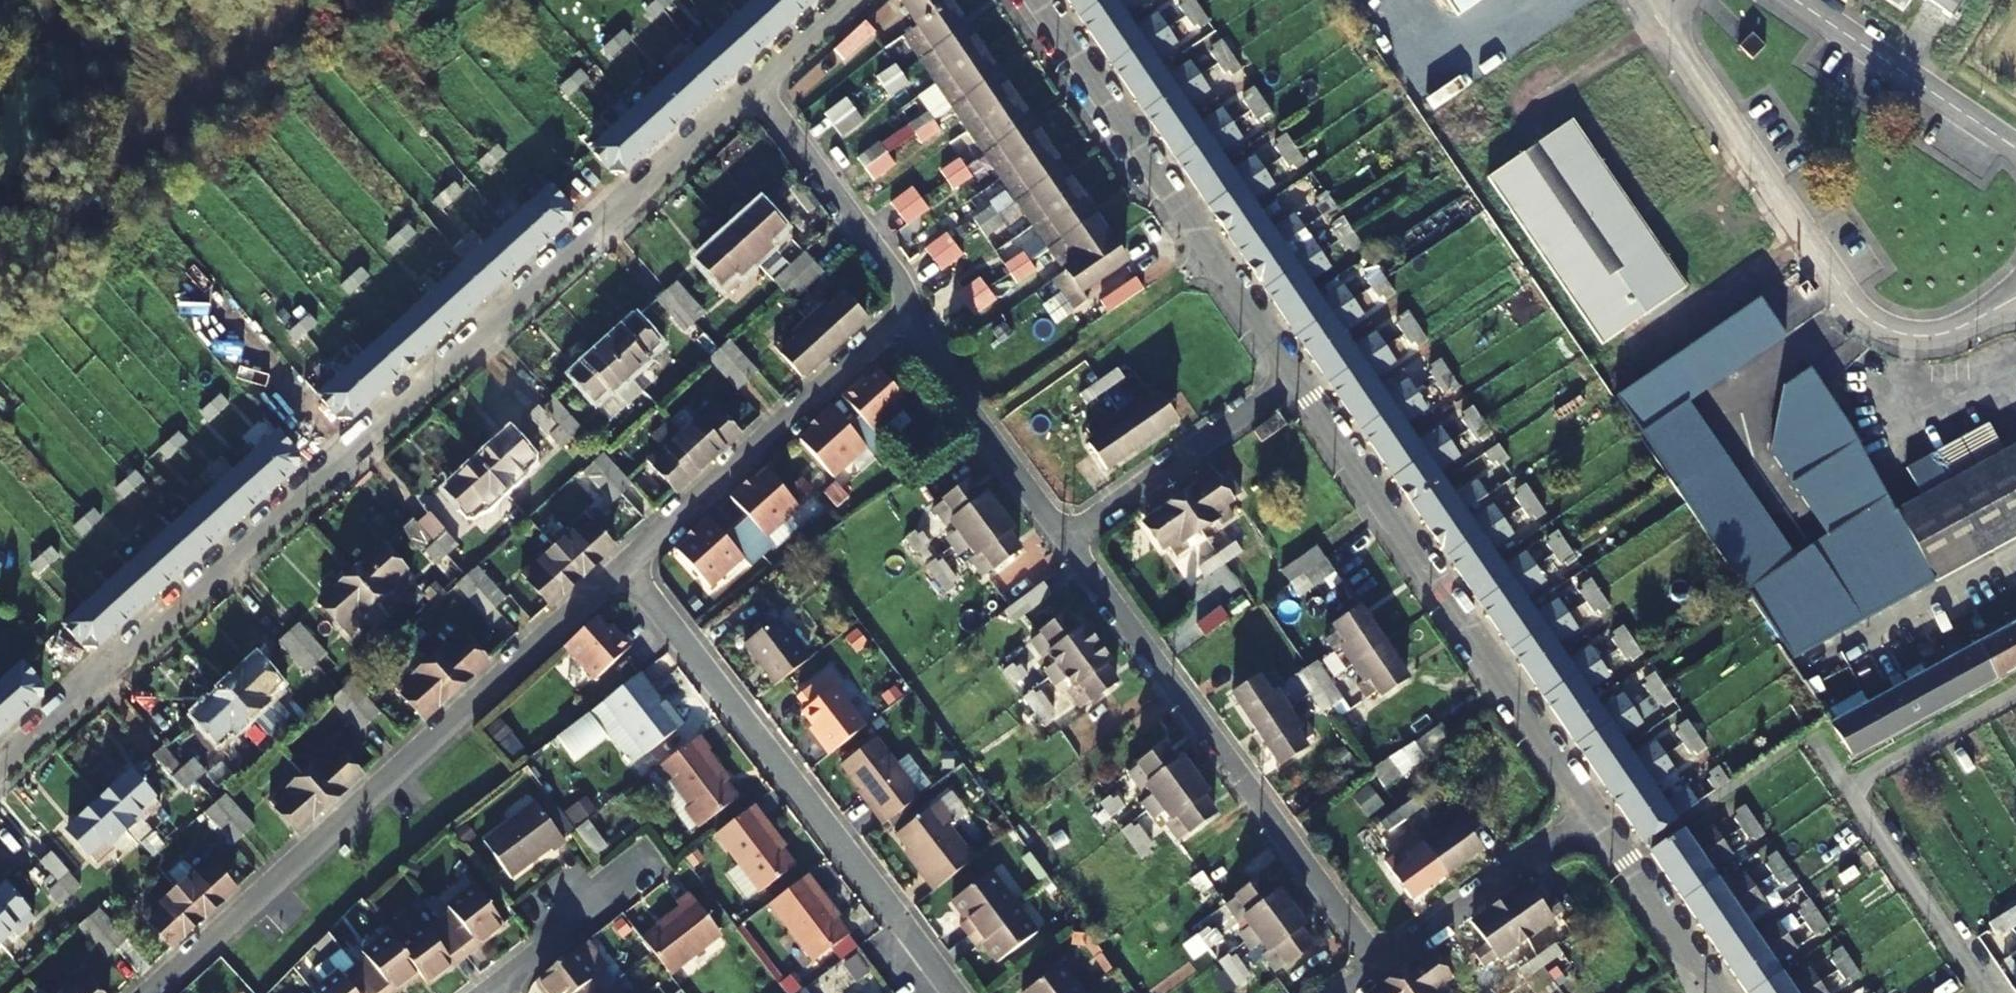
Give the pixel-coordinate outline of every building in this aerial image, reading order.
[(667,11),(672,6),(666,0),(658,0),(658,1),(667,11)] [(765,0),(760,0),(745,14),(741,17),(767,46),(788,26),(765,0)] [(804,0),(765,0),(788,26),(810,7),(804,0)] [(905,36),(909,42),(924,32),(922,27),(953,5),(949,0),(902,0),(919,26),(905,36)] [(1082,21),(1112,0),(1067,0),(1082,21)] [(1097,44),(1130,22),(1124,13),(1143,0),(1112,0),(1082,21),(1097,44)] [(1201,8),(1195,0),(1182,0),(1185,5),(1181,7),(1188,17),(1201,8)] [(1458,18),(1484,0),(1446,0),(1458,18)] [(1902,13),(1911,0),(1883,0),(1902,13)] [(1951,20),(1964,0),(1921,0),(1951,20)] [(658,1),(643,15),(652,24),(667,11),(658,1)] [(924,32),(909,42),(924,65),(939,54),(938,50),(969,29),(953,5),(922,27),(924,32)] [(1202,28),(1210,22),(1201,8),(1188,17),(1195,27),(1198,25),(1202,28)] [(1135,30),(1130,22),(1097,44),(1113,67),(1169,30),(1158,15),(1135,30)] [(767,46),(741,17),(724,33),(720,36),(746,64),(767,46)] [(837,49),(836,49),(846,60),(878,32),(868,21),(837,49)] [(939,54),(924,65),(941,89),(956,79),(955,74),(985,53),(969,29),(938,50),(939,54)] [(1113,67),(1129,91),(1162,69),(1156,60),(1179,44),(1169,30),(1113,67)] [(615,39),(624,49),(631,43),(622,34),(615,39)] [(746,64),(720,36),(703,52),(699,55),(725,84),(746,64)] [(1765,49),(1753,36),(1741,49),(1753,61),(1765,49)] [(615,39),(603,51),(612,60),(624,49),(615,39)] [(1220,64),(1232,55),(1223,43),(1215,48),(1218,52),(1214,55),(1220,64)] [(956,79),(941,89),(956,112),(972,101),(970,98),(1001,77),(985,53),(955,74),(956,79)] [(725,84),(699,55),(682,70),(678,74),(704,102),(725,84)] [(1232,55),(1220,64),(1227,74),(1230,71),(1233,75),(1241,69),(1233,57),(1232,55)] [(1129,91),(1146,115),(1201,77),(1192,63),(1168,78),(1162,69),(1129,91)] [(898,65),(879,78),(885,88),(901,76),(904,79),(906,78),(898,65)] [(573,79),(581,87),(588,81),(580,72),(573,79)] [(704,102),(678,74),(662,89),(658,92),(683,121),(685,119),(704,102)] [(901,76),(885,88),(891,96),(910,83),(906,78),(904,79),(901,76)] [(972,101),(956,112),(972,136),(988,124),(986,122),(1017,100),(1001,77),(970,98),(972,101)] [(1146,115),(1161,138),(1194,117),(1188,108),(1211,92),(1201,77),(1146,115)] [(573,79),(559,91),(568,100),(581,87),(573,79)] [(1253,111),(1265,103),(1255,89),(1246,94),(1249,99),(1246,101),(1253,111)] [(683,121),(658,92),(641,108),(637,112),(663,140),(683,121)] [(850,99),(828,115),(836,125),(857,109),(850,99)] [(988,124),(972,136),(988,158),(1004,147),(1002,144),(1033,123),(1017,100),(986,122),(988,124)] [(1266,123),(1274,117),(1265,103),(1253,111),(1259,121),(1263,119),(1266,123)] [(857,109),(836,125),(844,137),(866,121),(857,109)] [(1200,125),(1194,117),(1161,138),(1178,162),(1233,124),(1223,109),(1200,125)] [(663,140),(637,112),(619,129),(616,131),(641,159),(663,140)] [(930,112),(911,125),(918,134),(933,124),(935,127),(938,124),(930,112)] [(1573,122),(1489,180),(1602,346),(1687,289),(1573,122)] [(1004,147),(988,158),(1004,181),(1019,171),(1017,167),(1049,146),(1033,123),(1002,144),(1004,147)] [(933,124),(918,134),(924,143),(942,131),(938,124),(935,127),(933,124)] [(1178,162),(1194,186),(1226,164),(1220,155),(1243,139),(1233,124),(1178,162)] [(616,131),(594,150),(614,173),(626,173),(641,159),(616,131)] [(1284,159),(1297,150),(1287,135),(1278,141),(1281,145),(1277,147),(1284,159)] [(882,143),(860,158),(868,169),(890,154),(882,143)] [(1019,171),(1004,181),(1021,206),(1036,196),(1034,192),(1065,171),(1049,146),(1017,167),(1019,171)] [(489,155),(497,163),(504,157),(496,148),(489,155)] [(1298,170),(1306,164),(1297,150),(1284,159),(1291,167),(1294,165),(1298,170)] [(890,154),(868,169),(876,181),(898,165),(890,154)] [(489,155),(477,166),(484,174),(497,163),(489,155)] [(1194,186),(1209,209),(1265,171),(1255,157),(1233,173),(1226,164),(1194,186)] [(961,160),(943,172),(949,181),(964,170),(966,173),(969,171),(961,160)] [(964,170),(949,181),(956,190),(974,177),(969,171),(966,173),(964,170)] [(1036,196),(1021,206),(1037,229),(1052,219),(1050,216),(1081,194),(1065,171),(1034,192),(1036,196)] [(1209,209),(1226,233),(1258,211),(1252,202),(1275,186),(1265,171),(1209,209)] [(573,208),(554,187),(535,203),(531,208),(557,236),(572,222),(573,208)] [(447,193),(454,201),(460,196),(453,188),(447,193)] [(916,188),(895,204),(902,214),(923,199),(916,188)] [(447,193),(433,205),(440,214),(454,201),(447,193)] [(1052,219),(1037,229),(1053,253),(1068,243),(1065,239),(1097,218),(1081,194),(1050,216),(1052,219)] [(1325,217),(1337,209),(1327,194),(1319,200),(1321,203),(1317,206),(1325,217)] [(923,199),(902,214),(910,225),(932,211),(923,199)] [(733,233),(758,262),(773,248),(777,252),(792,237),(764,205),(733,233)] [(994,207),(975,219),(981,228),(997,218),(999,220),(1002,219),(994,207)] [(557,236),(531,208),(513,223),(510,227),(536,255),(544,247),(557,236)] [(1295,215),(1272,231),(1258,211),(1226,233),(1250,268),(1282,246),(1306,230),(1295,215)] [(997,218),(981,228),(988,238),(1007,225),(1002,219),(999,220),(997,218)] [(1068,243),(1053,253),(1066,273),(1067,273),(1113,242),(1097,218),(1065,239),(1068,243)] [(1351,233),(1354,234),(1344,218),(1335,224),(1338,228),(1334,230),(1341,240),(1351,233)] [(404,231),(412,239),(418,234),(410,225),(404,231)] [(536,255),(510,227),(492,243),(488,246),(514,274),(536,255)] [(404,231),(390,244),(398,252),(412,239),(404,231)] [(733,233),(700,262),(729,294),(746,279),(744,276),(758,262),(733,233)] [(1354,252),(1362,246),(1354,234),(1351,233),(1341,240),(1347,250),(1351,247),(1354,252)] [(949,234),(927,249),(935,259),(956,244),(949,234)] [(1250,268),(1265,291),(1321,253),(1312,239),(1289,255),(1282,246),(1250,268)] [(1085,292),(1128,262),(1113,242),(1067,273),(1066,273),(1056,279),(1078,310),(1091,301),(1085,292)] [(956,244),(935,259),(942,270),(964,255),(956,244)] [(514,274),(488,246),(471,262),(467,265),(493,293),(514,274)] [(1265,291),(1282,315),(1315,293),(1309,283),(1331,268),(1321,253),(1265,291)] [(776,282),(784,292),(816,263),(808,254),(776,282)] [(1026,254),(1007,266),(1012,274),(1028,264),(1031,268),(1034,266),(1026,254)] [(793,302),(825,273),(816,263),(784,292),(793,302)] [(1028,264),(1012,274),(1019,284),(1038,271),(1034,266),(1031,268),(1028,264)] [(493,293),(467,265),(449,280),(445,284),(471,312),(493,293)] [(1373,288),(1386,280),(1376,266),(1368,272),(1371,276),(1366,278),(1373,288)] [(352,278),(360,286),(370,278),(361,269),(352,278)] [(1137,276),(1101,301),(1109,314),(1145,289),(1137,276)] [(352,278),(340,287),(349,296),(360,286),(352,278)] [(981,280),(958,297),(965,306),(988,291),(981,280)] [(1386,280),(1373,288),(1380,299),(1384,296),(1388,300),(1395,294),(1387,282),(1386,280)] [(669,291),(698,323),(706,313),(678,282),(669,291)] [(445,284),(424,303),(450,332),(471,312),(445,284)] [(1282,315),(1298,339),(1354,301),(1344,286),(1322,302),(1315,293),(1282,315)] [(823,304),(826,306),(810,320),(836,350),(867,322),(839,290),(823,304)] [(669,291),(660,300),(689,332),(698,323),(669,291)] [(988,291),(965,306),(974,318),(995,302),(988,291)] [(1298,339),(1314,362),(1347,340),(1342,331),(1364,316),(1354,301),(1298,339)] [(424,303),(397,327),(423,356),(450,332),(424,303)] [(1405,335),(1417,326),(1408,313),(1400,319),(1402,321),(1397,324),(1405,335)] [(301,323),(309,331),(316,326),(308,316),(301,323)] [(605,348),(631,376),(646,363),(649,367),(667,352),(637,318),(605,348)] [(804,379),(836,350),(810,320),(794,335),(792,332),(776,347),(804,379)] [(236,322),(226,332),(244,351),(254,342),(236,322)] [(301,323),(288,334),(296,344),(309,331),(301,323)] [(1417,326),(1405,335),(1413,346),(1417,344),(1419,347),(1427,341),(1419,328),(1417,326)] [(397,327),(370,351),(396,380),(419,360),(423,356),(397,327)] [(1314,362),(1330,386),(1386,348),(1377,334),(1353,349),(1347,340),(1314,362)] [(226,335),(216,343),(232,362),(241,355),(226,335)] [(722,351),(750,382),(760,374),(732,342),(722,351)] [(605,348),(575,375),(604,407),(620,393),(617,389),(631,376),(605,348)] [(1330,386),(1346,409),(1379,387),(1374,379),(1396,363),(1386,348),(1330,386)] [(396,380),(370,351),(347,372),(343,376),(369,404),(396,380)] [(722,351),(713,359),(740,391),(750,382),(722,351)] [(1449,376),(1451,376),(1441,361),(1432,366),(1435,370),(1431,373),(1437,383),(1449,376)] [(1125,379),(1118,369),(1099,383),(1105,392),(1125,379)] [(910,404),(881,372),(863,388),(859,384),(844,397),(859,414),(877,433),(910,404)] [(343,376),(321,395),(343,418),(354,417),(369,404),(343,376)] [(1452,396),(1460,389),(1451,376),(1449,376),(1437,383),(1445,393),(1449,391),(1452,396)] [(1346,409),(1362,434),(1419,396),(1409,381),(1386,396),(1379,387),(1346,409)] [(1105,392),(1099,383),(1081,395),(1087,404),(1105,392)] [(1132,397),(1137,404),(1121,414),(1142,446),(1178,422),(1160,396),(1154,399),(1146,388),(1132,397)] [(217,400),(224,409),(231,403),(224,394),(217,400)] [(1362,434),(1378,457),(1412,434),(1406,426),(1429,410),(1419,396),(1362,434)] [(585,430),(557,398),(546,406),(563,424),(575,438),(585,430)] [(217,400),(204,412),(212,420),(224,409),(217,400)] [(696,418),(698,421),(683,434),(710,463),(741,435),(713,403),(696,418)] [(877,433),(859,414),(848,424),(832,408),(819,420),(821,422),(801,441),(835,477),(868,448),(875,456),(888,445),(877,433)] [(1470,432),(1484,423),(1473,408),(1464,414),(1467,418),(1463,421),(1470,432)] [(1087,427),(1095,439),(1089,444),(1108,470),(1142,446),(1121,414),(1105,426),(1100,419),(1087,427)] [(1254,431),(1262,443),(1288,426),(1286,426),(1278,414),(1254,431)] [(1484,442),(1493,436),(1484,423),(1470,432),(1477,441),(1481,438),(1484,442)] [(553,433),(565,447),(575,438),(563,424),(553,433)] [(1897,512),(1936,585),(2015,541),(2015,446),(2004,453),(1989,426),(1934,457),(1949,484),(1897,512)] [(1378,457),(1395,481),(1452,444),(1441,428),(1418,443),(1412,434),(1378,457)] [(175,438),(182,447),(189,440),(181,431),(175,438)] [(302,454),(282,432),(262,450),(259,453),(284,481),(301,465),(302,454)] [(481,460),(506,489),(521,477),(524,480),(541,463),(513,432),(481,460)] [(679,491),(710,463),(683,434),(668,447),(666,445),(651,460),(679,491)] [(175,438),(161,450),(170,459),(182,447),(175,438)] [(1395,481),(1411,505),(1444,482),(1438,473),(1462,458),(1452,444),(1395,481)] [(1500,465),(1508,459),(1501,447),(1499,445),(1486,454),(1493,465),(1497,462),(1500,465)] [(624,494),(634,485),(605,452),(595,462),(624,494)] [(284,481),(259,453),(242,468),(237,472),(263,500),(284,481)] [(481,460),(450,489),(478,522),(495,506),(491,502),(506,489),(481,460)] [(595,462),(586,470),(614,503),(624,494),(595,462)] [(132,476),(140,485),(147,479),(139,470),(132,476)] [(801,508),(768,471),(748,488),(745,486),(732,498),(747,515),(736,525),(764,556),(776,546),(769,537),(801,508)] [(263,500),(237,472),(220,488),(216,491),(242,519),(263,500)] [(1180,499),(1202,532),(1218,520),(1223,526),(1237,517),(1228,505),(1233,501),(1215,474),(1180,499)] [(132,476),(119,488),(128,497),(140,485),(132,476)] [(1454,497),(1444,482),(1411,505),(1432,535),(1465,512),(1487,496),(1477,481),(1454,497)] [(944,523),(950,519),(959,532),(961,534),(975,524),(966,512),(984,499),(971,482),(935,510),(944,523)] [(1523,508),(1535,500),(1527,487),(1518,493),(1520,497),(1517,499),(1523,508)] [(1659,489),(1572,544),(1578,554),(1618,529),(1624,539),(1671,510),(1659,489)] [(242,519),(216,491),(199,507),(195,510),(221,538),(242,519)] [(1009,535),(1014,531),(989,496),(984,499),(966,512),(975,524),(961,534),(959,532),(948,540),(961,557),(972,548),(970,545),(983,536),(992,547),(1009,535)] [(1180,499),(1145,524),(1163,549),(1169,545),(1177,558),(1191,548),(1187,542),(1202,532),(1180,499)] [(1535,500),(1523,508),(1530,519),(1534,516),(1537,520),(1545,514),(1537,502),(1535,500)] [(1448,559),(1504,520),(1494,505),(1471,521),(1465,512),(1432,535),(1448,559)] [(429,507),(418,517),(438,539),(448,531),(449,530),(429,507)] [(90,514),(98,523),(104,517),(96,508),(90,514)] [(221,538),(195,510),(178,526),(174,529),(199,557),(208,550),(221,538)] [(90,514),(77,526),(85,535),(98,523),(90,514)] [(570,530),(572,534),(558,546),(558,547),(585,577),(616,548),(587,515),(570,530)] [(764,556),(736,525),(725,536),(709,518),(696,530),(699,533),(678,551),(712,588),(745,558),(752,567),(764,556)] [(416,519),(405,529),(423,549),(435,539),(416,519)] [(1448,559),(1464,583),(1497,560),(1491,552),(1514,536),(1504,520),(1448,559)] [(199,557),(174,529),(156,545),(153,548),(178,576),(199,557)] [(448,531),(438,539),(437,540),(450,554),(460,545),(448,531)] [(920,537),(917,533),(907,539),(918,554),(932,544),(924,534),(920,537)] [(1554,555),(1567,546),(1557,533),(1549,539),(1552,543),(1548,545),(1554,555)] [(970,545),(972,548),(982,561),(976,566),(985,577),(1021,551),(1009,535),(992,547),(983,536),(970,545)] [(1336,538),(1301,561),(1309,573),(1322,564),(1344,549),(1336,538)] [(427,549),(440,562),(450,554),(437,540),(427,549)] [(1219,556),(1226,566),(1244,553),(1238,543),(1219,556)] [(47,553),(55,562),(63,555),(55,546),(47,553)] [(355,575),(380,604),(394,592),(397,594),(415,578),(387,546),(355,575)] [(585,577),(558,547),(558,546),(543,560),(540,558),(524,573),(552,605),(585,577)] [(1567,546),(1554,555),(1562,565),(1565,563),(1568,567),(1577,561),(1568,548),(1567,546)] [(178,576),(153,548),(135,563),(132,567),(158,595),(178,576)] [(1329,575),(1351,560),(1344,549),(1322,564),(1329,575)] [(47,553),(34,565),(43,573),(55,562),(47,553)] [(1464,583),(1480,606),(1536,567),(1526,553),(1503,568),(1497,560),(1464,583)] [(1219,556),(1201,569),(1208,579),(1226,566),(1219,556)] [(937,559),(928,567),(938,581),(951,572),(944,561),(939,563),(937,559)] [(499,607),(508,598),(480,566),(470,575),(482,589),(499,607)] [(158,595),(132,567),(114,583),(111,586),(136,614),(158,595)] [(1480,606),(1496,630),(1529,607),(1524,599),(1547,582),(1536,567),(1480,606)] [(955,583),(958,581),(951,572),(938,581),(948,595),(957,588),(955,583)] [(355,575),(323,604),(351,636),(368,621),(366,617),(380,604),(355,575)] [(470,575),(459,585),(472,599),(488,616),(499,607),(482,589),(470,575)] [(1587,603),(1599,594),(1590,581),(1582,586),(1585,591),(1581,593),(1587,603)] [(1045,582),(1009,610),(1017,623),(1053,594),(1045,582)] [(136,614),(111,586),(92,602),(89,605),(115,634),(136,614)] [(1599,594),(1587,603),(1594,613),(1598,610),(1602,615),(1610,609),(1601,596),(1599,594)] [(1496,630),(1513,654),(1569,615),(1559,600),(1536,616),(1529,607),(1496,630)] [(89,605),(68,625),(88,646),(99,647),(115,634),(89,605)] [(1384,644),(1360,609),(1335,626),(1338,631),(1327,639),(1337,653),(1342,649),(1353,665),(1384,644)] [(1043,655),(1049,651),(1057,663),(1060,666),(1072,657),(1064,645),(1082,632),(1069,614),(1042,633),(1044,635),(1033,642),(1043,655)] [(1513,654),(1529,676),(1562,654),(1556,645),(1578,630),(1569,615),(1513,654)] [(616,635),(599,617),(567,646),(597,680),(634,646),(620,631),(616,635)] [(778,619),(745,645),(776,685),(810,659),(778,619)] [(292,631),(320,663),(330,653),(302,622),(292,631)] [(1998,681),(2015,671),(2015,626),(1979,646),(1998,681)] [(1106,666),(1112,662),(1087,628),(1082,632),(1064,645),(1072,657),(1060,666),(1057,663),(1046,671),(1058,687),(1069,679),(1067,677),(1080,668),(1088,679),(1106,666)] [(1619,649),(1632,640),(1623,628),(1615,633),(1617,638),(1613,640),(1619,649)] [(443,645),(446,649),(432,662),(458,690),(489,662),(460,630),(443,645)] [(292,631),(282,640),(311,671),(320,663),(292,631)] [(1632,640),(1619,649),(1626,659),(1630,657),(1634,662),(1642,656),(1633,642),(1632,640)] [(1384,644),(1353,665),(1364,681),(1359,685),(1369,698),(1379,691),(1384,696),(1409,679),(1384,644)] [(1979,646),(1833,726),(1855,760),(1998,681),(1979,646)] [(1529,676),(1545,700),(1600,662),(1591,648),(1568,663),(1562,654),(1529,676)] [(228,688),(254,717),(269,703),(272,706),(288,691),(260,659),(228,688)] [(17,670),(6,680),(3,683),(28,711),(31,709),(45,696),(45,684),(25,662),(17,670)] [(426,719),(458,690),(432,662),(417,675),(414,672),(397,687),(426,719)] [(1308,669),(1320,688),(1330,681),(1318,662),(1308,669)] [(1545,700),(1561,724),(1594,702),(1588,693),(1611,677),(1600,662),(1545,700)] [(1017,669),(1014,664),(1005,670),(1016,685),(1028,676),(1022,666),(1017,669)] [(1067,677),(1069,679),(1079,692),(1073,697),(1083,708),(1119,683),(1106,666),(1088,679),(1080,668),(1067,677)] [(1311,693),(1320,688),(1308,669),(1299,675),(1311,693)] [(822,735),(818,738),(831,755),(867,726),(836,688),(840,683),(831,671),(799,696),(808,708),(804,713),(822,735)] [(1260,678),(1233,696),(1257,731),(1288,709),(1277,694),(1283,689),(1275,675),(1263,683),(1260,678)] [(1652,697),(1664,688),(1655,675),(1647,681),(1649,683),(1645,687),(1652,697)] [(647,755),(681,729),(640,677),(607,703),(647,755)] [(345,691),(372,721),(383,712),(355,681),(345,691)] [(1333,707),(1343,700),(1330,681),(1320,688),(1333,707)] [(7,730),(28,711),(3,683),(0,686),(0,723),(7,730)] [(228,688),(196,717),(225,749),(243,732),(240,730),(254,717),(228,688)] [(1311,693),(1324,713),(1333,707),(1320,688),(1311,693)] [(1664,688),(1652,697),(1659,707),(1663,705),(1666,708),(1674,703),(1666,690),(1664,688)] [(345,691),(335,699),(363,730),(372,721),(345,691)] [(1034,693),(1026,698),(1037,713),(1050,703),(1042,693),(1037,696),(1034,693)] [(1561,724),(1576,747),(1633,710),(1623,696),(1601,711),(1594,702),(1561,724)] [(1053,716),(1056,713),(1050,703),(1037,713),(1046,726),(1055,720),(1053,716)] [(1288,709),(1257,731),(1280,766),(1307,748),(1304,743),(1315,736),(1306,722),(1299,726),(1288,709)] [(1576,747),(1593,771),(1626,749),(1620,740),(1643,725),(1633,710),(1576,747)] [(1684,744),(1697,736),(1687,721),(1678,727),(1680,731),(1677,734),(1684,744)] [(1441,724),(1416,743),(1425,755),(1450,737),(1441,724)] [(1471,724),(1453,738),(1462,750),(1480,737),(1471,724)] [(1697,736),(1684,744),(1691,754),(1695,752),(1698,756),(1706,750),(1698,738),(1697,736)] [(877,808),(874,811),(885,824),(924,794),(879,737),(843,764),(877,808)] [(679,817),(688,811),(699,826),(701,829),(740,799),(707,754),(711,751),(701,738),(657,772),(668,786),(660,791),(679,817)] [(1593,771),(1609,795),(1665,758),(1655,742),(1633,757),(1626,749),(1593,771)] [(155,755),(173,775),(185,765),(167,744),(155,755)] [(319,759),(321,761),(306,775),(332,804),(364,776),(335,744),(319,759)] [(1139,785),(1144,782),(1155,795),(1157,799),(1169,789),(1161,778),(1179,764),(1166,747),(1130,774),(1139,785)] [(1391,770),(1394,776),(1417,762),(1408,747),(1376,766),(1381,776),(1391,770)] [(187,767),(198,780),(209,770),(197,757),(187,767)] [(1609,795),(1625,818),(1658,795),(1652,788),(1676,771),(1665,758),(1609,795)] [(1204,798),(1209,794),(1185,760),(1179,764),(1161,778),(1169,789),(1157,799),(1155,795),(1144,803),(1156,820),(1167,812),(1165,809),(1178,801),(1186,811),(1204,798)] [(187,767),(178,775),(189,789),(198,780),(187,767)] [(1717,791),(1729,783),(1719,768),(1710,775),(1712,778),(1709,780),(1717,791)] [(649,778),(660,791),(668,786),(657,772),(649,778)] [(103,802),(129,830),(143,817),(145,820),(162,805),(134,774),(103,802)] [(300,832),(332,804),(306,775),(293,788),(289,785),(272,800),(300,832)] [(1625,818),(1642,842),(1698,804),(1687,790),(1664,805),(1658,795),(1625,818)] [(930,874),(927,877),(936,890),(976,860),(951,827),(970,813),(953,792),(900,833),(930,874)] [(245,833),(256,823),(229,793),(218,803),(245,833)] [(586,797),(563,812),(571,825),(595,810),(586,797)] [(1115,802),(1112,797),(1103,803),(1114,817),(1126,808),(1119,799),(1115,802)] [(1399,810),(1406,819),(1425,805),(1419,797),(1399,810)] [(1165,809),(1167,812),(1177,826),(1172,830),(1181,842),(1217,816),(1204,798),(1186,811),(1178,801),(1165,809)] [(103,802),(71,830),(99,861),(117,845),(114,843),(129,830),(103,802)] [(552,849),(555,852),(569,842),(537,802),(486,842),(514,878),(552,849)] [(218,803),(208,811),(235,842),(245,833),(218,803)] [(1742,829),(1754,820),(1745,806),(1736,812),(1739,817),(1736,819),(1742,829)] [(755,807),(717,836),(740,866),(728,875),(749,901),(761,891),(762,893),(796,867),(762,823),(766,820),(755,807)] [(1399,810),(1382,823),(1388,832),(1406,819),(1399,810)] [(691,832),(699,826),(688,811),(679,817),(691,832)] [(1425,843),(1446,874),(1481,849),(1463,823),(1458,826),(1449,816),(1436,825),(1441,832),(1425,843)] [(1754,820),(1742,829),(1749,839),(1753,837),(1756,840),(1765,835),(1755,821),(1754,820)] [(578,833),(597,860),(610,850),(589,824),(578,833)] [(1132,824),(1124,831),(1135,846),(1147,836),(1140,826),(1136,828),(1132,824)] [(1650,855),(1668,880),(1723,842),(1713,827),(1690,843),(1682,833),(1650,855)] [(1151,848),(1154,846),(1147,836),(1135,846),(1145,858),(1153,852),(1151,848)] [(1668,880),(1683,903),(1716,881),(1710,872),(1733,856),(1723,842),(1668,880)] [(1394,873),(1412,899),(1446,874),(1425,843),(1409,854),(1404,847),(1391,857),(1399,868),(1394,873)] [(1774,876),(1787,867),(1777,853),(1768,859),(1771,864),(1767,866),(1774,876)] [(192,872),(194,875),(181,888),(207,917),(238,888),(209,857),(192,872)] [(28,869),(46,889),(58,878),(41,858),(28,869)] [(1787,867),(1774,876),(1781,886),(1785,884),(1788,887),(1796,881),(1788,869),(1787,867)] [(969,919),(962,924),(971,936),(1017,902),(994,870),(955,899),(969,919)] [(61,881),(72,894),(82,885),(71,871),(61,881)] [(1722,890),(1716,881),(1683,903),(1699,927),(1755,889),(1745,874),(1722,890)] [(809,876),(772,905),(817,963),(852,937),(818,893),(821,891),(809,876)] [(1237,918),(1242,914),(1252,928),(1255,930),(1267,921),(1258,909),(1276,896),(1264,879),(1228,905),(1237,918)] [(61,881),(52,889),(63,902),(72,894),(61,881)] [(1555,896),(1543,905),(1528,884),(1488,913),(1500,927),(1513,919),(1516,923),(1522,919),(1534,935),(1554,921),(1553,918),(1565,910),(1555,896)] [(442,920),(467,953),(506,923),(478,885),(452,906),(454,911),(442,920)] [(2,944),(16,931),(20,934),(38,919),(8,886),(0,893),(0,941),(2,944)] [(175,945),(207,917),(181,888),(166,900),(164,898),(147,914),(175,945)] [(1699,927),(1715,950),(1748,928),(1743,920),(1766,904),(1755,889),(1699,927)] [(1301,929),(1306,926),(1282,892),(1276,896),(1258,909),(1267,921),(1255,930),(1252,928),(1241,935),(1253,951),(1264,944),(1262,941),(1275,932),(1283,943),(1301,929)] [(679,904),(684,912),(647,941),(656,953),(673,975),(723,936),(691,894),(679,904)] [(1807,923),(1820,915),(1810,901),(1801,907),(1804,911),(1800,914),(1807,923)] [(986,941),(1001,961),(1040,931),(1017,902),(971,936),(978,946),(986,941)] [(120,948),(130,938),(102,906),(91,916),(120,948)] [(2012,929),(2015,927),(2015,908),(2004,916),(2012,929)] [(1488,913),(1473,924),(1487,944),(1475,953),(1485,967),(1497,958),(1499,961),(1531,938),(1534,935),(1522,919),(1516,923),(1513,919),(1500,927),(1488,913)] [(1820,934),(1829,929),(1820,915),(1807,923),(1813,933),(1817,930),(1820,934)] [(91,916),(81,925),(110,957),(120,948),(91,916)] [(2004,916),(1989,925),(1996,934),(2000,931),(2002,935),(2012,929),(2004,916)] [(430,929),(427,926),(401,946),(421,971),(430,982),(467,953),(442,920),(430,929)] [(1715,950),(1732,974),(1788,936),(1778,921),(1755,937),(1748,928),(1715,950)] [(386,926),(349,955),(358,967),(378,992),(393,992),(421,971),(401,946),(386,926)] [(1212,933),(1209,928),(1201,935),(1211,948),(1223,939),(1217,929),(1212,933)] [(1262,941),(1264,944),(1274,957),(1269,961),(1277,972),(1314,947),(1301,929),(1283,943),(1275,932),(1262,941)] [(1745,992),(1754,992),(1781,975),(1775,967),(1798,951),(1788,936),(1732,974),(1745,992)] [(540,979),(551,992),(603,992),(604,992),(595,980),(610,968),(590,940),(540,979)] [(1538,957),(1544,966),(1562,953),(1557,944),(1538,957)] [(1839,970),(1851,962),(1842,948),(1833,953),(1836,958),(1832,961),(1839,970)] [(1399,976),(1411,992),(1454,992),(1447,982),(1452,978),(1434,951),(1399,976)] [(853,979),(867,972),(857,955),(844,963),(853,979)] [(1229,956),(1220,962),(1231,977),(1244,967),(1236,956),(1232,958),(1229,956)] [(1538,957),(1520,971),(1526,979),(1544,966),(1538,957)] [(1851,962),(1839,970),(1846,981),(1850,978),(1854,982),(1861,976),(1852,963),(1851,962)] [(1064,965),(1027,992),(1085,992),(1064,965)] [(343,972),(317,992),(318,992),(378,992),(358,967),(346,977),(343,972)] [(1247,980),(1251,977),(1244,967),(1231,977),(1241,990),(1250,983),(1247,980)] [(1819,983),(1809,969),(1787,984),(1781,975),(1754,992),(1805,992),(1819,983)] [(68,989),(64,992),(103,992),(83,971),(65,987),(68,989)] [(1399,976),(1376,992),(1411,992),(1399,976)] [(616,983),(604,992),(603,992),(624,992),(616,983)] [(1819,983),(1805,992),(1826,992),(1819,983)]
